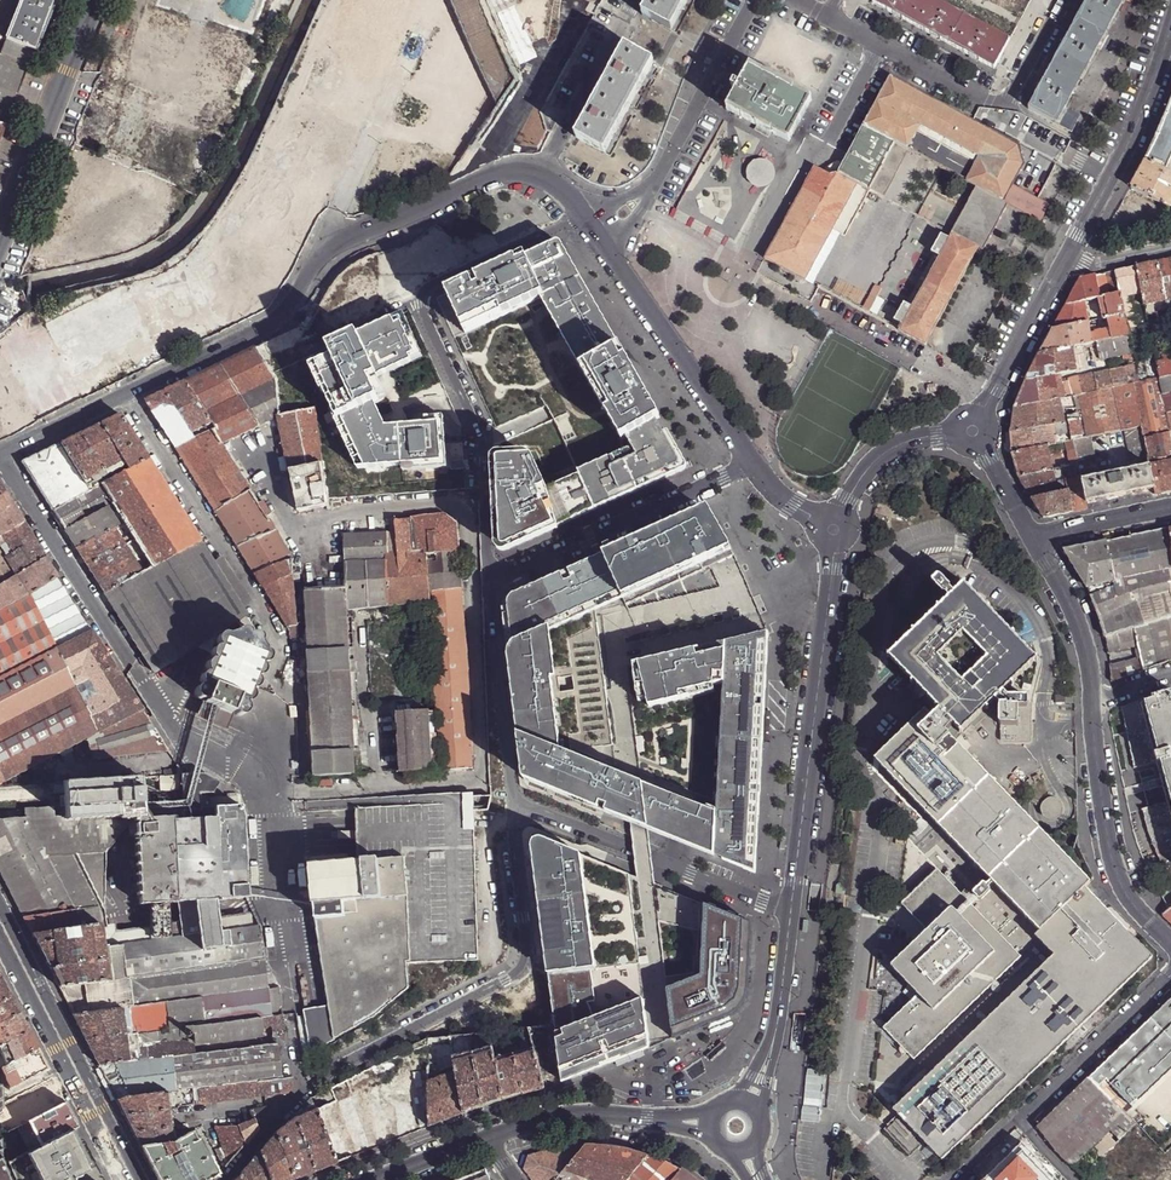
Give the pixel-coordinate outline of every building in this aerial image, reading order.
[(20,0),(0,0),(0,42),(3,43),(20,0)] [(3,43),(11,46),(12,45),(33,53),(42,32),(50,11),(54,0),(20,0),(3,43)] [(321,27),(351,39),(346,52),(356,56),(352,69),(389,83),(420,0),(331,0),(321,27)] [(642,15),(672,31),(688,0),(651,0),(642,15)] [(1011,40),(936,0),(874,0),(872,3),(995,69),(1011,40)] [(1058,124),(1126,0),(1088,0),(1029,108),(1058,124)] [(33,53),(12,45),(11,46),(3,43),(0,42),(0,127),(4,128),(9,115),(33,53)] [(576,138),(605,154),(654,63),(625,47),(576,138)] [(726,110),(788,144),(811,102),(794,92),(794,91),(750,67),(740,86),(734,83),(731,88),(737,91),(726,110)] [(1018,207),(1005,200),(1014,184),(1024,165),(1019,145),(891,76),(839,172),(831,174),(816,166),(764,259),(926,346),(978,250),(991,256),(1018,207)] [(439,111),(428,150),(465,161),(480,111),(411,90),(407,102),(439,111)] [(1162,123),(1170,126),(1170,100),(1162,123)] [(1162,123),(1160,127),(1158,133),(1170,139),(1170,126),(1162,123)] [(1145,160),(1165,171),(1170,158),(1170,139),(1158,133),(1145,160)] [(1131,187),(1158,202),(1169,208),(1170,204),(1170,174),(1165,171),(1145,160),(1139,170),(1131,187)] [(765,168),(763,170),(762,172),(764,175),(767,177),(770,176),(772,173),(771,169),(769,167),(765,168)] [(1014,184),(1005,200),(1018,207),(1041,221),(1051,204),(1014,184)] [(340,307),(448,258),(440,241),(332,290),(340,307)] [(626,436),(660,416),(561,244),(560,243),(559,242),(558,242),(556,242),(555,242),(446,293),(464,333),(540,298),(621,438),(626,436)] [(1166,309),(1168,316),(1170,315),(1170,259),(1163,261),(1156,262),(1166,309)] [(1152,303),(1156,303),(1157,311),(1166,309),(1156,262),(1142,265),(1135,267),(1145,313),(1154,312),(1152,303)] [(1134,363),(1138,382),(1159,378),(1156,367),(1141,370),(1132,327),(1134,327),(1128,297),(1130,296),(1135,322),(1136,326),(1147,324),(1145,313),(1135,267),(1121,270),(1114,271),(1128,336),(1132,351),(1134,363)] [(1050,336),(1040,353),(1074,346),(1095,342),(1128,336),(1114,271),(1107,272),(1095,275),(1080,278),(1074,289),(1064,308),(1050,336)] [(400,313),(391,317),(392,319),(357,335),(357,334),(328,348),(333,359),(313,368),(360,468),(409,464),(410,468),(446,466),(442,418),(420,420),(420,424),(386,426),(375,402),(386,397),(377,377),(411,361),(411,362),(422,357),(400,313)] [(1093,357),(1098,356),(1098,358),(1132,351),(1128,336),(1095,342),(1096,346),(1091,347),(1093,357)] [(1161,355),(1154,356),(1156,367),(1159,378),(1170,375),(1170,338),(1159,341),(1161,355)] [(1061,381),(1059,373),(1077,370),(1074,346),(1040,353),(1036,361),(1026,380),(1018,398),(1014,407),(1059,398),(1131,383),(1138,382),(1134,363),(1067,377),(1068,379),(1061,381)] [(221,443),(278,416),(275,378),(255,349),(189,380),(186,382),(212,423),(216,429),(212,430),(221,443)] [(1159,378),(1164,405),(1170,403),(1170,375),(1159,378)] [(1159,378),(1138,382),(1131,383),(1141,427),(1149,467),(1170,462),(1170,436),(1164,405),(1159,378)] [(186,382),(165,392),(191,434),(212,423),(186,382)] [(1061,408),(1082,408),(1088,438),(1124,430),(1141,427),(1131,383),(1059,398),(1061,408)] [(146,401),(176,448),(194,439),(191,434),(165,392),(146,401)] [(1077,414),(1063,417),(1061,408),(1059,398),(1014,407),(1013,415),(1011,431),(1053,423),(1063,420),(1069,419),(1073,441),(1082,439),(1088,438),(1082,408),(1076,410),(1077,414)] [(328,506),(328,499),(327,499),(324,479),(316,409),(278,416),(299,511),(328,506)] [(106,421),(100,423),(128,469),(148,458),(120,414),(106,421)] [(495,459),(494,461),(499,540),(499,542),(500,544),(501,545),(502,547),(504,548),(506,548),(682,468),(684,468),(685,466),(686,465),(686,463),(686,461),(685,459),(660,416),(626,436),(632,446),(578,470),(579,474),(548,488),(533,456),(532,455),(531,454),(529,453),(500,455),(498,456),(497,456),(496,458),(495,459)] [(1011,442),(1012,454),(1047,446),(1066,442),(1073,441),(1069,419),(1063,420),(1053,423),(1011,431),(1011,442)] [(79,434),(61,443),(90,490),(101,483),(128,469),(100,423),(79,434)] [(1094,454),(1077,457),(1079,466),(1079,469),(1082,479),(1082,481),(1087,504),(1094,502),(1115,498),(1136,493),(1154,490),(1149,467),(1141,427),(1124,430),(1133,470),(1099,477),(1094,454)] [(176,448),(216,512),(251,489),(229,455),(221,443),(212,430),(194,439),(176,448)] [(1077,457),(1073,441),(1066,442),(1071,467),(1079,466),(1077,457)] [(37,487),(52,511),(90,490),(61,443),(40,452),(21,462),(37,487)] [(1047,446),(1012,454),(1016,465),(1019,477),(1053,471),(1047,446)] [(229,455),(251,489),(256,487),(234,452),(229,455)] [(124,521),(147,558),(152,566),(199,540),(174,500),(148,458),(128,469),(101,483),(113,503),(115,505),(114,505),(124,521)] [(1149,467),(1154,490),(1156,496),(1170,493),(1170,462),(1149,467)] [(1064,469),(1053,471),(1019,477),(1022,481),(1029,494),(1032,499),(1058,494),(1057,487),(1067,485),(1067,482),(1064,472),(1064,469)] [(1069,492),(1073,513),(1080,511),(1088,510),(1087,504),(1082,481),(1082,479),(1067,482),(1067,485),(1069,492)] [(55,516),(64,530),(113,503),(101,483),(90,490),(52,511),(55,516)] [(23,521),(8,497),(0,484),(0,535),(23,521)] [(216,512),(256,575),(292,560),(276,528),(268,515),(272,513),(263,500),(259,502),(251,489),(216,512)] [(1044,519),(1073,513),(1069,492),(1058,494),(1032,499),(1041,514),(1044,519)] [(113,527),(124,521),(114,505),(115,505),(113,503),(64,530),(70,540),(75,548),(113,527)] [(707,509),(642,538),(659,583),(728,552),(709,510),(707,509)] [(423,603),(430,602),(426,553),(459,551),(456,524),(444,514),(394,520),(395,532),(385,532),(344,534),(347,580),(348,610),(423,603)] [(384,520),(385,532),(395,532),(394,520),(384,520)] [(23,521),(0,535),(0,584),(46,557),(41,549),(28,528),(23,521)] [(81,557),(86,566),(125,545),(113,527),(75,548),(81,557)] [(1106,648),(1107,652),(1120,649),(1120,645),(1137,641),(1134,627),(1170,616),(1170,545),(1169,528),(1105,542),(1112,581),(1115,587),(1090,595),(1098,616),(1103,636),(1106,648)] [(642,538),(603,556),(621,600),(659,583),(642,538)] [(142,572),(104,593),(154,673),(247,615),(242,607),(237,600),(212,560),(199,540),(152,566),(142,572)] [(1090,595),(1115,587),(1112,581),(1105,542),(1064,550),(1082,579),(1086,587),(1090,595)] [(96,581),(104,593),(142,572),(137,563),(125,545),(86,566),(96,581)] [(430,602),(441,770),(472,768),(467,653),(459,551),(426,553),(430,602)] [(223,554),(212,560),(237,600),(242,607),(252,600),(223,554)] [(605,607),(621,600),(603,556),(587,563),(540,584),(547,633),(593,612),(605,607)] [(92,631),(71,597),(46,557),(0,584),(0,781),(37,762),(49,756),(88,736),(98,731),(56,650),(92,631)] [(152,566),(147,558),(137,563),(142,572),(152,566)] [(289,631),(290,638),(298,637),(297,626),(298,626),(293,573),(292,560),(256,575),(284,621),(289,631)] [(875,756),(991,878),(986,883),(985,881),(983,881),(973,890),(973,892),(978,898),(981,898),(990,889),(990,887),(989,886),(994,882),(1040,931),(1085,887),(1090,881),(954,738),(946,730),(955,722),(962,730),(996,698),(1001,703),(1000,721),(1001,723),(1001,737),(1002,740),(1004,741),(1029,742),(1031,741),(1032,739),(1033,703),(1032,701),(1029,700),(1029,696),(1028,695),(1009,694),(1004,690),(1037,659),(1038,659),(1039,659),(1039,658),(1039,657),(1038,656),(1037,656),(967,582),(968,581),(967,580),(966,581),(965,580),(964,580),(965,582),(956,591),(952,587),(953,586),(952,585),(943,574),(940,574),(934,579),(935,581),(945,592),(947,592),(950,596),(891,652),(890,651),(889,652),(889,654),(888,654),(890,655),(891,654),(940,707),(932,715),(925,708),(875,756)] [(348,610),(347,580),(342,580),(342,588),(327,589),(305,589),(312,711),(314,765),(315,776),(355,774),(352,709),(352,704),(348,617),(348,616),(349,616),(348,610)] [(327,581),(327,589),(342,588),(342,580),(327,581)] [(508,651),(547,633),(540,584),(501,601),(508,651)] [(353,616),(348,617),(352,704),(357,704),(353,616)] [(1144,670),(1170,660),(1170,616),(1134,627),(1137,641),(1140,655),(1110,666),(1110,670),(1111,681),(1144,670)] [(247,633),(248,635),(255,629),(246,617),(240,622),(244,629),(247,633)] [(252,633),(248,635),(247,635),(247,633),(244,629),(242,628),(238,628),(235,631),(235,635),(236,639),(235,640),(232,640),(230,642),(229,642),(229,638),(226,635),(222,634),(218,635),(216,638),(216,642),(218,646),(217,647),(213,648),(211,651),(210,655),(212,659),(211,660),(208,661),(205,664),(205,668),(207,671),(206,673),(202,674),(200,676),(199,680),(201,684),(201,685),(198,685),(195,687),(195,688),(193,692),(194,694),(199,697),(204,697),(206,698),(204,702),(209,705),(228,713),(230,714),(232,709),(233,710),(233,711),(235,714),(239,716),(243,715),(245,712),(246,708),(244,704),(245,703),(249,702),(251,699),(252,695),(250,691),(250,690),(254,689),(256,686),(257,682),(255,678),(256,677),(259,676),(262,673),(263,669),(261,665),(261,664),(264,663),(267,660),(268,656),(266,653),(263,651),(259,651),(255,653),(254,650),(253,647),(253,646),(254,646),(258,643),(259,640),(258,636),(256,633),(252,633)] [(117,671),(92,631),(56,650),(98,731),(88,736),(93,759),(167,750),(117,671)] [(515,709),(555,701),(547,633),(508,651),(512,691),(515,709)] [(726,642),(726,650),(724,687),(722,735),(761,738),(767,633),(726,642)] [(724,687),(726,650),(700,655),(699,648),(629,663),(635,699),(644,697),(645,702),(724,687)] [(1170,874),(1170,692),(1153,696),(1153,695),(1120,709),(1137,768),(1157,763),(1168,803),(1145,809),(1151,832),(1152,831),(1155,843),(1157,843),(1161,856),(1163,855),(1167,869),(1170,868),(1170,874)] [(1075,701),(1075,694),(1066,694),(1066,700),(1067,702),(1075,701)] [(427,697),(415,698),(416,709),(430,708),(429,696),(426,696),(427,697)] [(555,701),(515,709),(524,780),(583,804),(595,765),(562,752),(555,701)] [(223,726),(228,713),(209,705),(204,718),(223,726)] [(430,711),(397,713),(400,772),(433,770),(430,711)] [(946,730),(954,738),(962,730),(955,722),(946,730)] [(761,738),(722,735),(718,814),(716,857),(755,872),(761,738)] [(51,761),(49,756),(37,762),(40,767),(51,761)] [(595,765),(583,804),(630,823),(638,825),(632,780),(595,765)] [(183,774),(178,766),(161,770),(161,776),(178,775),(181,774),(183,774)] [(195,774),(183,774),(181,774),(185,810),(172,811),(172,812),(141,814),(135,815),(137,850),(140,904),(149,904),(215,900),(248,898),(243,816),(240,806),(239,797),(217,799),(218,808),(211,808),(210,796),(215,795),(215,793),(219,783),(204,773),(195,774)] [(18,774),(15,775),(13,778),(13,781),(16,784),(19,784),(20,784),(23,782),(23,778),(21,775),(18,774)] [(179,787),(178,775),(161,776),(157,776),(158,788),(179,787)] [(139,789),(138,777),(63,782),(64,819),(135,815),(141,814),(140,802),(143,801),(145,798),(145,794),(143,790),(139,789)] [(632,780),(638,825),(647,829),(716,857),(718,814),(632,780)] [(371,855),(410,852),(413,946),(413,963),(478,961),(473,825),(473,810),(488,809),(492,801),(491,794),(451,797),(451,793),(363,797),(363,808),(366,856),(371,855)] [(1042,803),(1041,809),(1042,813),(1043,815),(1048,818),(1053,819),(1058,818),(1062,814),(1064,809),(1063,804),(1060,800),(1056,797),(1049,796),(1045,799),(1042,803)] [(366,860),(366,856),(363,808),(357,808),(360,861),(366,860)] [(58,987),(112,981),(264,961),(260,927),(254,928),(105,947),(103,934),(101,924),(52,932),(49,916),(35,859),(24,818),(2,820),(2,812),(0,812),(0,874),(58,987)] [(251,914),(217,917),(215,900),(149,904),(151,926),(117,931),(116,924),(107,925),(105,911),(105,851),(137,850),(135,815),(64,819),(56,816),(24,818),(35,859),(49,916),(52,932),(101,924),(103,934),(105,947),(254,928),(251,914)] [(532,847),(540,911),(591,907),(585,856),(576,853),(543,840),(541,839),(539,839),(538,840),(536,840),(535,841),(534,842),(533,843),(533,845),(532,846),(532,847)] [(413,946),(410,852),(371,855),(366,856),(366,860),(360,861),(313,863),(315,905),(330,1004),(335,1038),(377,1015),(409,990),(406,963),(413,963),(413,946)] [(1022,957),(937,869),(901,903),(927,931),(891,965),(919,994),(883,1028),(914,1060),(1022,957)] [(942,1160),(1153,957),(1085,887),(1040,931),(1035,936),(1039,940),(1054,955),(892,1109),(896,1114),(917,1135),(942,1160)] [(701,976),(667,989),(673,1038),(728,1016),(735,1010),(739,1005),(743,1000),(746,994),(748,986),(752,923),(704,904),(701,976)] [(600,968),(591,907),(540,911),(548,975),(600,968)] [(1162,914),(1170,923),(1170,908),(1162,914)] [(266,975),(264,961),(112,981),(58,987),(72,1014),(121,1008),(201,998),(244,992),(267,989),(267,988),(266,975)] [(548,975),(555,1034),(562,1082),(657,1044),(650,996),(602,1015),(597,1000),(604,999),(600,968),(548,975)] [(11,998),(4,985),(2,980),(0,981),(0,1004),(11,998)] [(267,988),(267,989),(244,992),(248,1019),(283,1014),(281,1000),(279,987),(267,988)] [(248,1019),(244,992),(201,998),(206,1025),(248,1019)] [(20,1014),(13,1002),(11,998),(0,1004),(0,1025),(20,1014)] [(201,998),(121,1008),(72,1014),(78,1027),(92,1053),(98,1064),(123,1061),(129,1061),(125,1035),(180,1028),(184,1027),(185,1034),(187,1036),(190,1037),(193,1035),(193,1032),(194,1041),(200,1042),(255,1036),(264,1031),(263,1026),(272,1026),(273,1031),(285,1030),(283,1014),(248,1019),(206,1025),(201,998)] [(1089,1078),(1098,1088),(1103,1083),(1129,1111),(1170,1071),(1170,999),(1089,1078)] [(304,1008),(311,1051),(335,1038),(330,1004),(304,1008)] [(28,1032),(23,1020),(20,1014),(0,1025),(0,1046),(28,1032)] [(129,1061),(155,1058),(174,1055),(184,1054),(180,1028),(125,1035),(129,1061)] [(5,1063),(37,1048),(31,1037),(28,1032),(0,1046),(0,1053),(5,1063)] [(493,1104),(504,1101),(495,1059),(490,1032),(480,1033),(484,1048),(473,1049),(484,1107),(493,1104)] [(473,1111),(484,1107),(473,1049),(470,1034),(449,1036),(450,1041),(464,1114),(473,1111)] [(449,1119),(464,1114),(450,1041),(428,1045),(428,1065),(429,1126),(449,1119)] [(283,1078),(277,1043),(184,1054),(174,1055),(177,1092),(191,1090),(283,1078)] [(424,1128),(429,1126),(428,1065),(428,1045),(395,1058),(400,1072),(397,1073),(419,1130),(424,1128)] [(9,1089),(47,1070),(40,1055),(37,1048),(5,1063),(0,1067),(0,1071),(9,1089)] [(536,1091),(545,1089),(544,1086),(535,1049),(515,1055),(524,1094),(536,1091)] [(177,1092),(174,1055),(155,1058),(155,1059),(159,1094),(176,1092),(177,1092)] [(514,1097),(524,1094),(515,1055),(495,1059),(504,1101),(514,1097)] [(391,1059),(397,1073),(400,1072),(395,1058),(391,1059)] [(123,1063),(123,1061),(98,1064),(111,1090),(116,1100),(159,1094),(155,1059),(123,1063)] [(407,1135),(419,1130),(397,1073),(391,1059),(370,1068),(376,1083),(398,1138),(407,1135)] [(386,1143),(398,1138),(376,1083),(370,1068),(329,1089),(333,1100),(313,1108),(334,1162),(345,1158),(365,1151),(386,1143)] [(293,1085),(292,1077),(283,1078),(191,1090),(194,1106),(288,1093),(291,1089),(293,1085)] [(7,1101),(6,1132),(16,1127),(31,1119),(29,1115),(43,1108),(45,1112),(64,1102),(57,1088),(52,1078),(16,1098),(7,1101)] [(1089,1078),(1077,1089),(1052,1113),(1038,1127),(1057,1151),(1074,1168),(1086,1156),(1110,1132),(1119,1140),(1132,1127),(1098,1088),(1089,1078)] [(194,1106),(191,1090),(177,1092),(176,1092),(178,1104),(176,1104),(177,1108),(194,1106)] [(178,1104),(176,1092),(159,1094),(116,1100),(118,1104),(128,1123),(133,1132),(137,1140),(140,1146),(174,1143),(168,1111),(177,1110),(177,1108),(176,1104),(178,1104)] [(325,1166),(334,1162),(313,1108),(309,1098),(293,1116),(313,1170),(325,1166)] [(69,1112),(64,1102),(45,1112),(31,1119),(16,1127),(29,1152),(71,1130),(78,1127),(69,1112)] [(245,1145),(278,1106),(248,1110),(252,1120),(238,1127),(245,1145)] [(914,1137),(917,1135),(896,1114),(882,1128),(909,1156),(920,1144),(914,1137)] [(304,1174),(313,1170),(293,1116),(275,1132),(293,1178),(304,1174)] [(245,1145),(238,1127),(214,1127),(229,1163),(245,1145)] [(71,1130),(29,1152),(24,1154),(38,1179),(69,1179),(67,1177),(86,1167),(89,1165),(83,1154),(71,1130)] [(192,1132),(174,1143),(140,1146),(157,1179),(215,1179),(219,1175),(200,1138),(196,1140),(192,1132)] [(293,1178),(275,1132),(259,1152),(269,1179),(288,1179),(293,1178)] [(1119,1140),(1110,1132),(1086,1156),(1095,1164),(1119,1140)] [(533,1179),(556,1179),(564,1170),(586,1145),(569,1146),(549,1150),(530,1156),(525,1169),(533,1179)] [(586,1145),(564,1170),(592,1179),(627,1179),(648,1155),(630,1150),(608,1146),(597,1146),(586,1145)] [(235,1179),(269,1179),(259,1152),(235,1179)] [(648,1155),(627,1179),(674,1179),(682,1170),(666,1162),(649,1154),(648,1154),(648,1155)] [(0,1165),(0,1179),(8,1179),(0,1165)] [(86,1167),(67,1177),(69,1179),(78,1179),(90,1174),(86,1167)] [(487,1170),(460,1179),(491,1179),(487,1170)] [(556,1179),(577,1179),(564,1170),(556,1179)] [(682,1170),(674,1179),(696,1179),(682,1170)]
